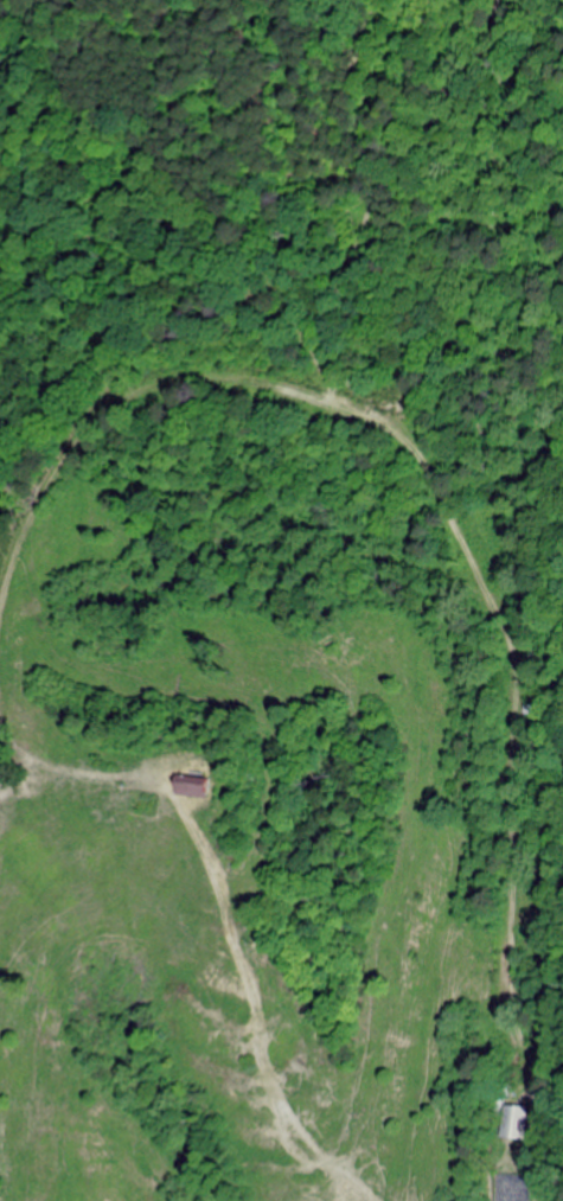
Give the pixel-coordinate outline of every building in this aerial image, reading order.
[(183,797),(217,798),(218,780),(184,779),(183,797)] [(525,1142),(529,1107),(505,1105),(501,1139),(525,1142)]
